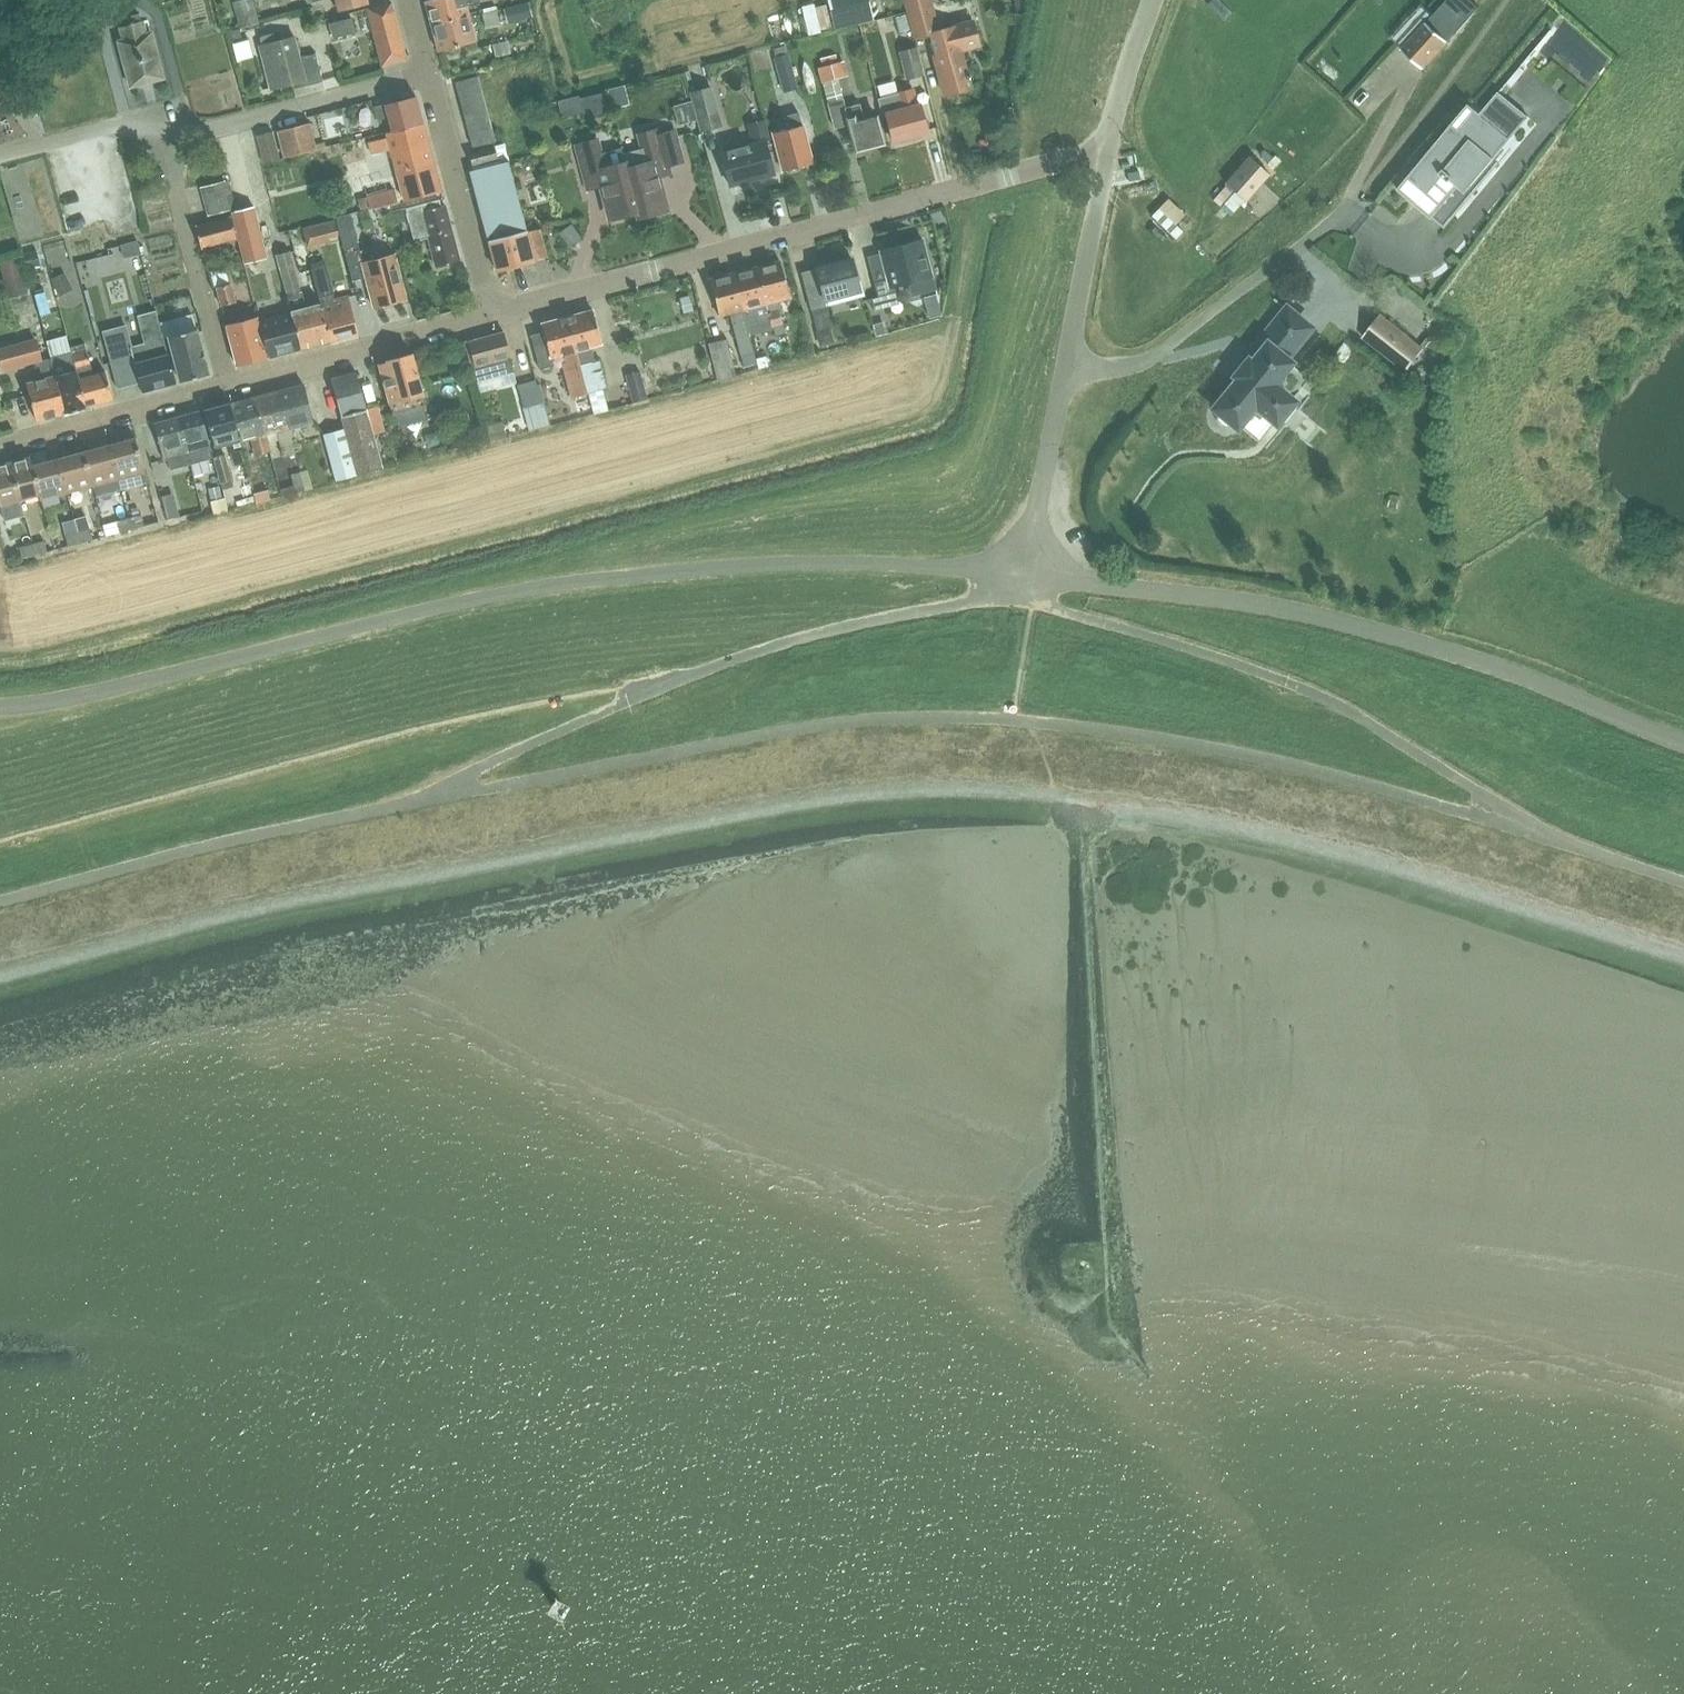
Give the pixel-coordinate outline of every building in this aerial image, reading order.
[(240,27),(260,22),(255,0),(236,0),(233,1),(240,27)] [(368,3),(367,0),(336,0),(339,10),(368,3)] [(469,16),(466,6),(471,4),(470,0),(427,0),(425,0),(432,26),(469,16)] [(826,2),(833,28),(856,22),(856,21),(866,18),(865,14),(870,13),(867,0),(835,0),(826,2)] [(930,0),(905,0),(915,37),(931,32),(936,54),(934,54),(945,94),(971,88),(961,49),(979,44),(973,21),(938,30),(930,0)] [(1224,20),(1232,12),(1221,0),(1210,0),(1207,3),(1224,20)] [(1402,48),(1424,68),(1457,33),(1480,8),(1471,0),(1447,0),(1435,12),(1402,48)] [(506,22),(530,16),(526,1),(503,7),(506,22)] [(792,4),(797,32),(819,28),(815,1),(792,4)] [(383,66),(407,59),(392,2),(367,9),(383,66)] [(1412,3),(1379,33),(1390,45),(1423,15),(1412,3)] [(482,12),(486,26),(500,23),(497,9),(482,12)] [(147,82),(165,78),(153,32),(148,34),(144,20),(142,20),(141,15),(133,17),(134,23),(121,26),(124,39),(120,40),(132,86),(147,82)] [(469,16),(432,26),(439,51),(476,41),(469,16)] [(334,38),(355,32),(351,17),(330,23),(334,38)] [(238,31),(229,33),(231,41),(240,39),(238,31)] [(306,85),(323,81),(316,53),(300,57),(295,36),(277,41),(275,33),(260,37),(263,45),(259,46),(270,89),(305,80),(306,85)] [(241,40),(224,43),(226,61),(244,59),(241,40)] [(506,42),(492,46),(496,59),(510,55),(506,42)] [(917,46),(899,51),(907,79),(924,74),(917,46)] [(10,64),(6,47),(0,49),(0,66),(10,64)] [(843,62),(839,63),(836,53),(821,56),(823,66),(818,68),(822,80),(827,79),(846,74),(843,62)] [(788,54),(774,57),(783,91),(797,87),(788,54)] [(477,76),(455,82),(459,95),(481,89),(477,76)] [(867,83),(869,94),(887,92),(885,80),(867,83)] [(625,84),(605,89),(610,108),(630,103),(625,84)] [(691,92),(693,101),(698,120),(701,130),(721,125),(710,87),(691,92)] [(481,89),(459,95),(462,108),(485,102),(481,89)] [(913,89),(898,92),(878,98),(883,115),(886,114),(893,141),(899,139),(900,142),(910,139),(909,136),(928,132),(920,104),(917,105),(913,89)] [(580,98),(585,118),(608,113),(603,92),(580,98)] [(392,131),(423,123),(416,96),(385,103),(385,104),(374,107),(377,119),(388,116),(392,131)] [(570,99),(551,101),(553,115),(572,112),(570,99)] [(842,99),(828,103),(835,130),(850,126),(856,151),(884,143),(877,112),(863,115),(860,103),(844,107),(842,99)] [(698,120),(693,101),(674,106),(679,123),(685,121),(686,123),(698,120)] [(485,102),(462,108),(465,121),(488,115),(485,102)] [(1400,187),(1398,189),(1405,195),(1418,205),(1425,211),(1435,198),(1446,207),(1448,208),(1447,210),(1449,212),(1478,179),(1481,182),(1481,181),(1483,183),(1499,163),(1494,158),(1503,147),(1529,117),(1527,115),(1508,137),(1487,119),(1484,123),(1478,119),(1482,115),(1480,114),(1475,110),(1466,121),(1467,121),(1454,137),(1446,131),(1400,187)] [(800,166),(811,163),(798,112),(785,115),(788,128),(773,132),(783,171),(784,170),(789,172),(797,170),(800,166)] [(488,115),(465,121),(469,134),(492,128),(488,115)] [(748,123),(753,144),(720,153),(729,185),(773,173),(765,141),(771,139),(765,118),(748,123)] [(278,131),(284,157),(316,150),(309,123),(278,131)] [(442,191),(434,162),(423,123),(392,131),(386,132),(388,136),(369,142),(372,153),(391,149),(405,200),(442,191)] [(492,128),(469,134),(472,147),(495,141),(492,128)] [(640,134),(643,147),(623,152),(621,147),(620,147),(639,216),(666,208),(655,167),(682,160),(674,131),(660,134),(659,129),(640,134)] [(272,132),(257,135),(264,163),(279,160),(272,132)] [(620,147),(600,152),(596,140),(577,145),(586,179),(599,176),(610,217),(637,210),(638,216),(639,216),(620,147)] [(472,165),(498,158),(495,145),(469,152),(472,165)] [(1246,201),(1269,174),(1249,156),(1225,183),(1246,201)] [(488,241),(527,231),(509,160),(470,171),(488,241)] [(201,188),(205,201),(233,193),(230,180),(201,188)] [(370,209),(398,202),(395,189),(367,196),(370,209)] [(205,201),(208,214),(237,206),(233,193),(205,201)] [(439,200),(421,205),(406,209),(414,239),(428,235),(436,267),(460,260),(445,205),(441,206),(439,200)] [(1168,201),(1158,210),(1175,227),(1182,221),(1185,217),(1168,201)] [(254,206),(232,212),(237,231),(242,253),(245,263),(267,258),(264,246),(258,225),(254,206)] [(403,210),(390,213),(392,223),(406,220),(403,210)] [(350,216),(336,220),(340,233),(354,230),(350,216)] [(201,247),(236,238),(230,217),(196,225),(201,247)] [(334,221),(301,229),(306,250),(339,241),(334,221)] [(551,230),(560,244),(572,236),(562,222),(551,230)] [(527,231),(488,241),(496,270),(535,260),(534,260),(547,256),(540,228),(527,232),(527,231)] [(133,240),(119,244),(122,256),(142,251),(139,239),(134,241),(133,240)] [(922,239),(879,250),(887,279),(874,282),(878,296),(871,298),(874,310),(886,307),(883,295),(892,292),(891,286),(909,282),(912,295),(936,288),(922,239)] [(37,249),(23,253),(28,274),(43,270),(37,249)] [(345,253),(352,281),(366,277),(373,307),(406,298),(394,254),(363,262),(359,249),(345,253)] [(330,341),(321,303),(305,308),(302,291),(301,292),(290,251),(277,254),(292,312),(301,349),(330,341)] [(19,255),(0,260),(0,262),(4,278),(0,279),(0,283),(3,295),(9,293),(10,298),(28,293),(23,273),(24,273),(19,255)] [(810,310),(827,305),(826,300),(860,291),(851,258),(815,267),(816,268),(800,272),(810,310)] [(325,260),(311,264),(313,269),(327,264),(325,260)] [(765,303),(769,318),(771,326),(773,326),(775,334),(785,332),(779,312),(782,311),(779,299),(791,296),(781,260),(756,267),(766,303),(765,303)] [(313,269),(311,269),(321,303),(330,341),(358,334),(348,296),(333,300),(331,293),(335,292),(327,264),(313,269)] [(766,303),(756,267),(733,273),(747,324),(769,318),(765,303),(766,303)] [(755,352),(747,324),(733,273),(710,279),(720,315),(730,313),(741,356),(755,352)] [(63,277),(53,282),(58,293),(69,288),(63,277)] [(221,305),(235,302),(231,284),(217,287),(221,305)] [(688,298),(680,300),(683,314),(692,312),(688,298)] [(1217,409),(1216,414),(1216,418),(1218,422),(1222,425),(1227,426),(1231,425),(1235,422),(1237,424),(1251,406),(1273,424),(1296,396),(1274,379),(1288,362),(1283,357),(1311,323),(1289,305),(1253,348),(1255,350),(1249,357),(1251,358),(1238,374),(1241,376),(1216,407),(1218,408),(1217,409)] [(937,308),(927,311),(929,321),(940,318),(937,308)] [(568,317),(588,393),(589,393),(608,388),(600,359),(591,362),(588,348),(602,344),(593,310),(568,317)] [(292,312),(280,315),(259,321),(269,357),(301,349),(292,312)] [(1381,315),(1364,337),(1406,370),(1423,348),(1381,315)] [(269,357),(259,321),(257,316),(226,325),(237,366),(269,357)] [(555,365),(552,357),(565,353),(568,361),(565,366),(573,397),(588,393),(568,317),(542,323),(544,331),(532,335),(541,369),(555,365)] [(883,323),(874,326),(876,335),(885,333),(883,323)] [(817,331),(816,331),(820,345),(835,341),(831,327),(817,331)] [(181,381),(209,374),(198,329),(169,336),(181,381)] [(470,341),(465,343),(471,367),(475,382),(514,372),(504,332),(470,341)] [(37,338),(40,355),(61,351),(57,334),(37,338)] [(131,347),(109,353),(118,389),(140,383),(142,391),(176,382),(165,338),(163,338),(131,347)] [(35,362),(40,380),(27,384),(37,420),(65,413),(56,376),(55,376),(50,358),(41,360),(35,339),(0,348),(0,362),(2,371),(35,362)] [(727,339),(708,344),(719,380),(737,375),(727,339)] [(77,370),(73,356),(72,356),(71,352),(50,358),(55,376),(56,376),(65,413),(86,407),(76,370),(77,370)] [(76,370),(86,407),(87,407),(86,406),(113,399),(106,371),(92,375),(89,364),(91,364),(87,352),(73,356),(77,370),(76,370)] [(755,352),(741,356),(745,369),(758,365),(755,352)] [(756,354),(759,368),(767,366),(764,352),(756,354)] [(393,414),(426,405),(412,355),(387,361),(388,363),(379,365),(393,414)] [(648,398),(641,369),(626,373),(633,402),(648,398)] [(375,437),(372,426),(367,409),(356,372),(332,379),(343,415),(346,428),(359,474),(359,475),(383,468),(375,437)] [(303,384),(279,390),(288,427),(313,421),(303,384)] [(296,454),(279,390),(254,397),(269,451),(271,450),(267,434),(277,431),(284,457),(296,454)] [(254,397),(230,404),(241,446),(247,444),(246,440),(253,438),(258,454),(269,451),(254,397)] [(587,401),(573,404),(576,416),(590,412),(587,401)] [(523,408),(529,430),(550,424),(544,402),(523,408)] [(241,446),(230,404),(207,410),(217,448),(234,443),(235,447),(241,446)] [(377,406),(367,409),(372,426),(374,434),(384,431),(377,406)] [(179,418),(191,464),(211,458),(208,448),(211,447),(202,412),(179,418)] [(191,464),(179,418),(156,424),(165,460),(168,459),(171,469),(191,464)] [(503,421),(487,425),(491,439),(492,442),(507,438),(506,434),(503,421)] [(346,428),(325,434),(338,480),(359,474),(346,428)] [(136,437),(110,445),(119,478),(122,489),(148,482),(145,471),(146,471),(137,437),(136,437)] [(84,452),(93,485),(119,478),(110,445),(84,452)] [(242,451),(234,453),(237,466),(245,464),(242,451)] [(84,452),(58,459),(68,492),(93,485),(84,452)] [(219,475),(222,483),(233,480),(226,454),(215,457),(214,458),(219,475)] [(11,462),(21,499),(39,494),(40,500),(42,499),(33,466),(31,457),(11,462)] [(33,466),(42,499),(68,492),(58,459),(33,466)] [(0,465),(0,502),(1,504),(6,521),(26,516),(21,499),(11,462),(0,465)] [(306,489),(301,471),(288,474),(292,492),(306,489)] [(208,489),(211,501),(221,498),(218,486),(208,489)] [(257,503),(271,499),(268,489),(254,492),(257,503)] [(225,497),(211,501),(214,513),(229,509),(225,497)] [(121,532),(132,529),(129,518),(124,499),(116,502),(121,520),(119,521),(121,532)] [(176,507),(164,510),(167,522),(179,519),(176,507)] [(143,514),(129,518),(132,529),(146,525),(143,514)] [(80,531),(83,542),(95,538),(92,528),(80,531)] [(83,542),(80,531),(68,535),(71,545),(83,542)] [(34,543),(37,554),(49,551),(46,540),(34,543)] [(37,554),(34,543),(20,547),(23,558),(37,554)]
